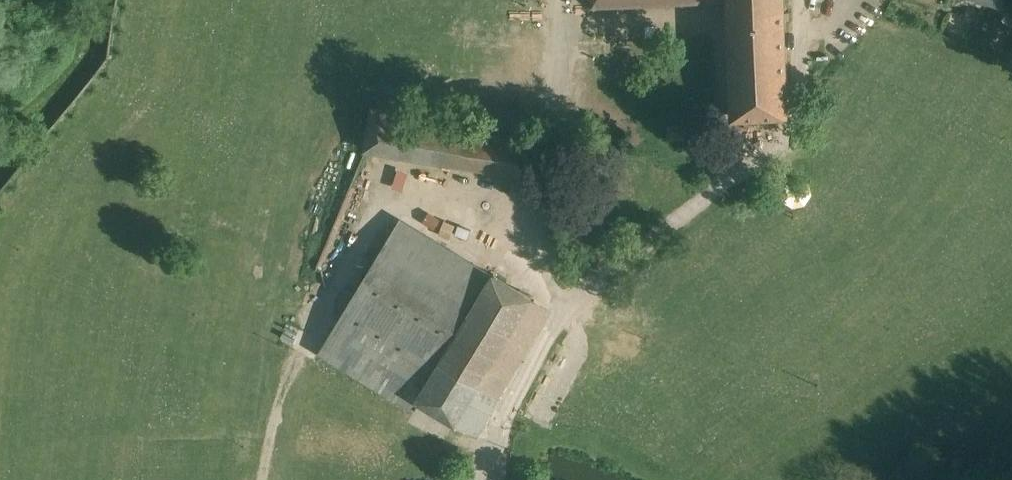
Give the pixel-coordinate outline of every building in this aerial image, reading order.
[(733,116),(788,114),(784,0),(729,0),(733,116)] [(469,123),(373,107),(366,149),(463,164),(466,128),(468,129),(469,123)] [(790,156),(779,161),(786,175),(796,170),(790,156)] [(479,298),(386,242),(326,342),(456,422),(467,405),(532,296),(494,273),(479,298)] [(548,305),(532,296),(467,405),(483,415),(548,305)]
